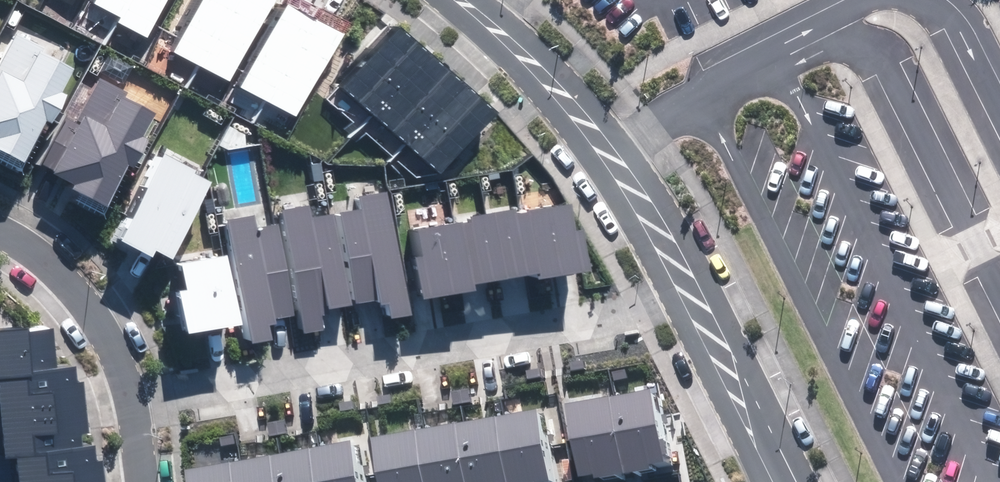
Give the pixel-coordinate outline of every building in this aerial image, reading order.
[(112,14),(119,0),(86,0),(112,14)] [(153,0),(119,0),(112,14),(138,28),(153,0)] [(166,47),(193,62),(226,0),(191,0),(166,47)] [(260,0),(226,0),(193,62),(219,75),(260,0)] [(232,75),(260,90),(303,9),(285,0),(272,0),(232,75)] [(286,104),(329,23),(303,9),(260,90),(286,104)] [(497,115),(398,26),(343,86),(443,176),(497,115)] [(24,163),(45,121),(52,124),(67,94),(63,91),(75,68),(44,52),(46,49),(15,33),(0,62),(0,151),(24,163)] [(72,189),(107,206),(128,164),(134,167),(148,139),(144,137),(156,114),(126,99),(129,93),(100,79),(77,124),(65,118),(42,165),(55,171),(54,174),(75,185),(72,189)] [(121,242),(152,257),(156,250),(174,259),(211,183),(195,175),(196,171),(164,156),(121,242)] [(385,191),(358,196),(360,209),(341,213),(357,304),(379,300),(380,306),(386,304),(389,319),(408,316),(385,191)] [(415,258),(423,300),(476,290),(475,285),(539,273),(540,279),(592,270),(585,230),(578,231),(573,203),(517,213),(516,208),(468,217),(469,221),(420,230),(425,256),(415,258)] [(310,218),(307,204),(280,209),(304,334),(323,330),(321,315),(327,314),(326,309),(347,304),(329,214),(310,218)] [(259,228),(256,214),(229,220),(254,344),(273,341),(270,326),(276,325),(275,319),(296,315),(279,224),(259,228)] [(181,292),(188,334),(241,325),(229,255),(183,263),(187,291),(181,292)] [(21,481),(106,481),(104,461),(95,462),(93,445),(80,446),(79,435),(92,434),(86,382),(78,383),(77,366),(57,368),(53,332),(28,335),(27,326),(0,329),(0,406),(1,417),(0,417),(0,454),(5,453),(5,458),(18,457),(21,481)] [(651,384),(561,399),(574,481),(664,467),(651,384)] [(371,438),(378,481),(547,481),(536,412),(371,438)] [(182,469),(185,481),(357,481),(349,440),(182,469)]
